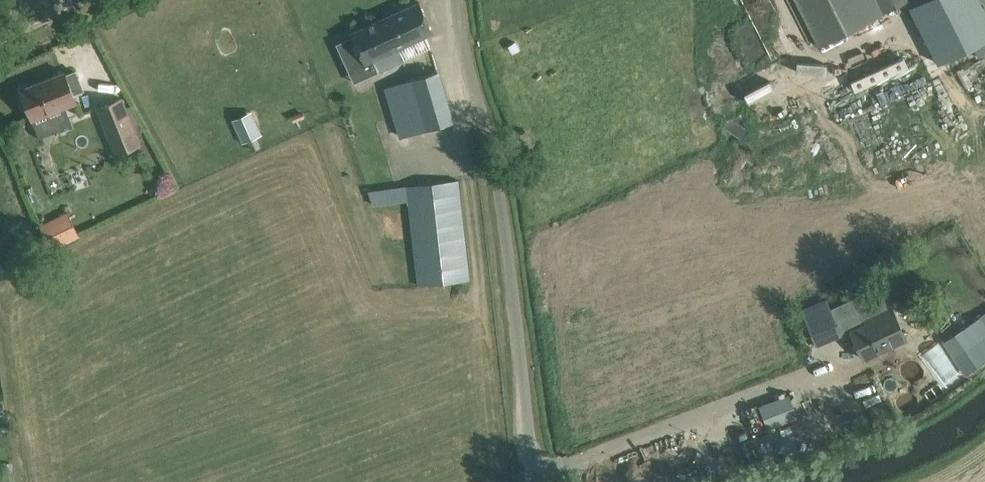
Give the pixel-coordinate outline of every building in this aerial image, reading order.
[(818,48),(884,15),(877,0),(795,0),(818,48)] [(915,16),(939,64),(984,41),(984,12),(979,0),(906,0),(915,16)] [(419,2),(385,18),(398,47),(404,60),(430,48),(424,35),(433,32),(419,2)] [(353,38),(338,45),(349,70),(364,63),(373,59),(379,73),(405,61),(404,60),(398,47),(385,18),(351,34),(353,38)] [(23,96),(18,98),(24,113),(29,111),(32,120),(66,107),(77,102),(73,93),(83,90),(75,71),(66,75),(64,72),(47,79),(37,83),(20,90),(23,96)] [(452,121),(437,71),(388,86),(402,136),(452,121)] [(123,97),(97,108),(115,155),(142,145),(137,133),(144,130),(131,104),(126,106),(123,97)] [(262,134),(251,111),(232,120),(243,144),(247,142),(251,151),(261,147),(256,137),(262,134)] [(293,122),(305,117),(303,111),(291,116),(293,122)] [(370,190),(369,190),(374,206),(408,202),(418,285),(449,282),(469,280),(457,180),(438,182),(406,186),(406,185),(370,190)] [(79,236),(67,212),(39,225),(51,250),(79,236)] [(882,269),(875,273),(878,280),(885,276),(882,269)] [(854,298),(831,308),(842,335),(852,332),(853,334),(864,357),(905,338),(896,320),(894,315),(892,312),(891,312),(882,292),(875,295),(857,304),(854,298)] [(828,301),(803,312),(818,347),(842,336),(842,335),(831,308),(828,301)] [(943,343),(965,374),(984,361),(984,324),(980,317),(943,343)] [(787,394),(757,406),(766,429),(796,417),(787,394)]
